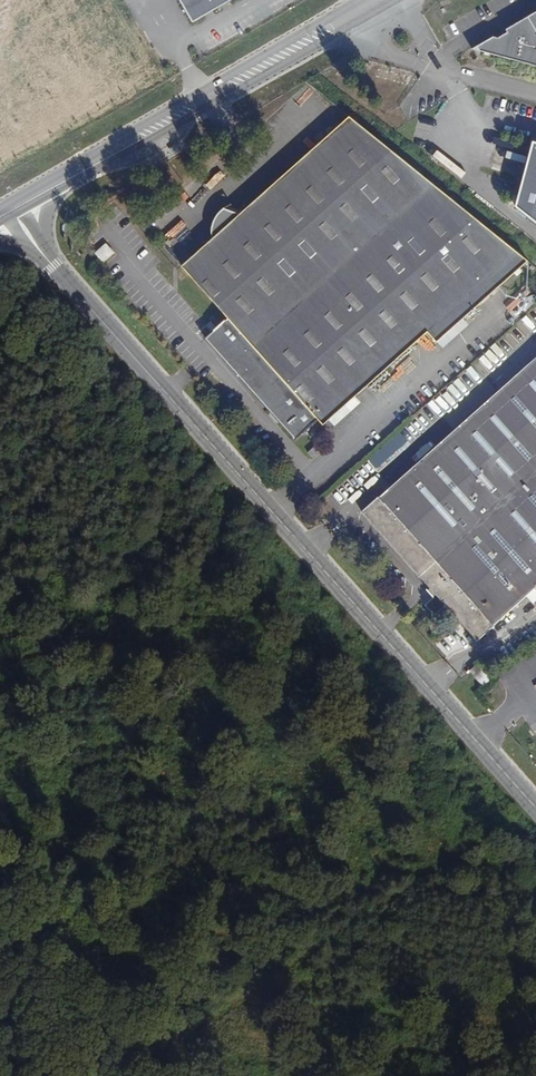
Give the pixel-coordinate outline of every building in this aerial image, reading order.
[(192,22),(233,0),(179,0),(192,22)] [(506,29),(508,32),(498,37),(494,36),(480,44),(479,50),(473,48),(472,49),(535,65),(535,12),(506,29)] [(350,117),(240,214),(224,208),(219,212),(213,223),(211,231),(212,238),(181,266),(228,318),(226,320),(225,319),(214,329),(212,330),(215,334),(211,338),(223,351),(221,353),(220,354),(220,355),(221,354),(222,354),(297,437),(296,438),(295,439),(296,439),(318,420),(323,425),(428,332),(437,343),(529,261),(350,117)] [(534,141),(516,207),(535,223),(535,142),(534,141)] [(171,237),(185,225),(181,221),(167,232),(171,237)] [(113,252),(106,244),(96,253),(103,261),(113,252)] [(223,351),(211,338),(209,340),(221,353),(223,351)] [(221,354),(296,438),(297,437),(222,354),(221,354)] [(389,488),(393,492),(389,495),(385,492),(379,497),(379,496),(362,511),(430,588),(428,589),(427,589),(433,597),(431,599),(441,608),(445,605),(478,641),(527,596),(535,588),(535,357),(389,488)] [(409,423),(400,431),(408,439),(416,431),(409,423)] [(527,596),(535,604),(535,603),(535,588),(527,596)] [(441,609),(431,599),(425,604),(435,614),(441,609)] [(481,662),(486,670),(496,663),(495,663),(490,656),(481,662)] [(470,671),(477,678),(485,673),(484,671),(478,664),(470,671)] [(483,686),(491,679),(485,673),(477,678),(483,686)]
